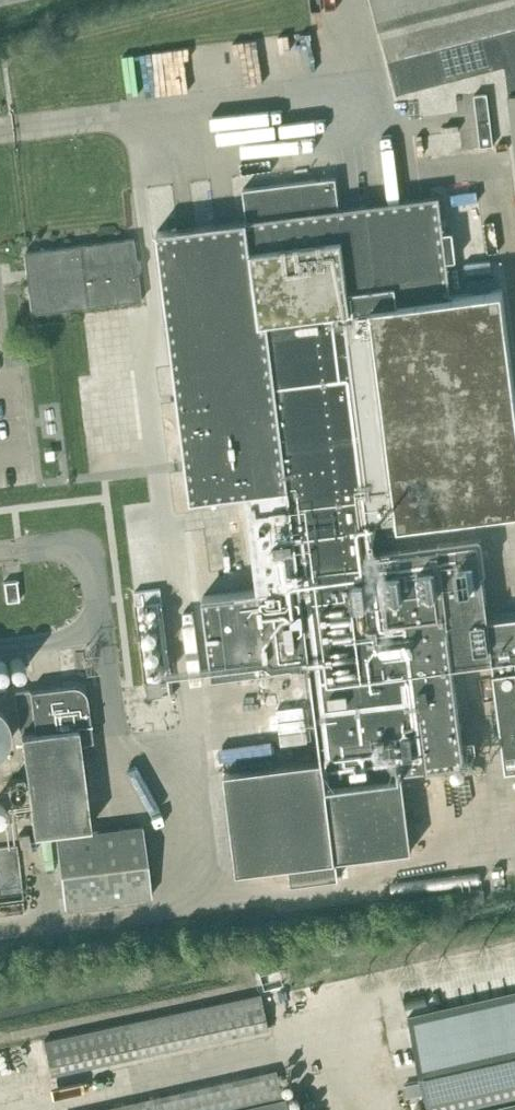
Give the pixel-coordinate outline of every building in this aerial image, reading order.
[(514,141),(514,0),(372,0),(397,93),(505,65),(514,141)] [(494,145),(487,93),(474,94),(480,146),(494,145)] [(248,121),(292,122),(292,110),(248,109),(248,121)] [(478,541),(374,554),(369,516),(397,513),(398,523),(514,508),(514,394),(502,289),(452,296),(439,195),(339,207),(336,177),(243,188),(247,219),(157,230),(191,499),(247,492),(259,588),(204,595),(214,675),(310,663),(322,759),(225,772),(237,871),(412,849),(402,770),(467,762),(454,665),(492,660),(506,767),(514,766),(514,615),(488,619),(478,541)] [(84,246),(68,248),(26,252),(33,314),(77,309),(78,309),(90,308),(142,302),(136,241),(84,246)] [(4,581),(6,601),(19,600),(17,580),(4,581)] [(136,606),(162,603),(161,588),(135,591),(136,606)] [(162,654),(162,653),(162,652),(162,651),(162,649),(162,648),(161,647),(160,646),(159,645),(158,644),(156,644),(155,644),(154,644),(152,644),(151,645),(150,646),(149,647),(148,648),(148,649),(148,650),(148,651),(148,653),(148,654),(149,655),(150,656),(151,657),(152,658),(153,658),(154,659),(155,659),(157,658),(158,658),(159,657),(160,657),(161,656),(162,654)] [(164,673),(164,671),(165,670),(165,669),(164,668),(164,666),(163,665),(162,664),(161,663),(160,662),(158,662),(157,662),(156,662),(153,663),(152,664),(151,665),(151,666),(150,667),(150,668),(150,670),(150,671),(150,672),(151,673),(152,674),(153,675),(154,676),(155,677),(156,677),(158,677),(159,677),(161,676),(162,675),(163,674),(164,673)] [(174,694),(172,682),(147,685),(148,697),(174,694)] [(29,689),(14,691),(19,730),(34,728),(34,731),(21,733),(33,832),(90,825),(79,740),(92,738),(86,696),(86,694),(85,692),(84,690),(83,688),(81,687),(80,686),(78,685),(75,684),(73,684),(71,684),(29,689)] [(138,825),(55,835),(56,843),(59,863),(64,906),(147,896),(138,825)] [(485,901),(484,889),(461,892),(462,903),(485,901)] [(328,975),(326,964),(319,965),(322,976),(328,975)] [(408,1015),(429,1109),(507,1109),(514,1108),(514,991),(408,1015)] [(49,1074),(266,1027),(258,994),(42,1040),(49,1074)] [(89,1109),(286,1109),(283,1096),(277,1068),(89,1109)]
